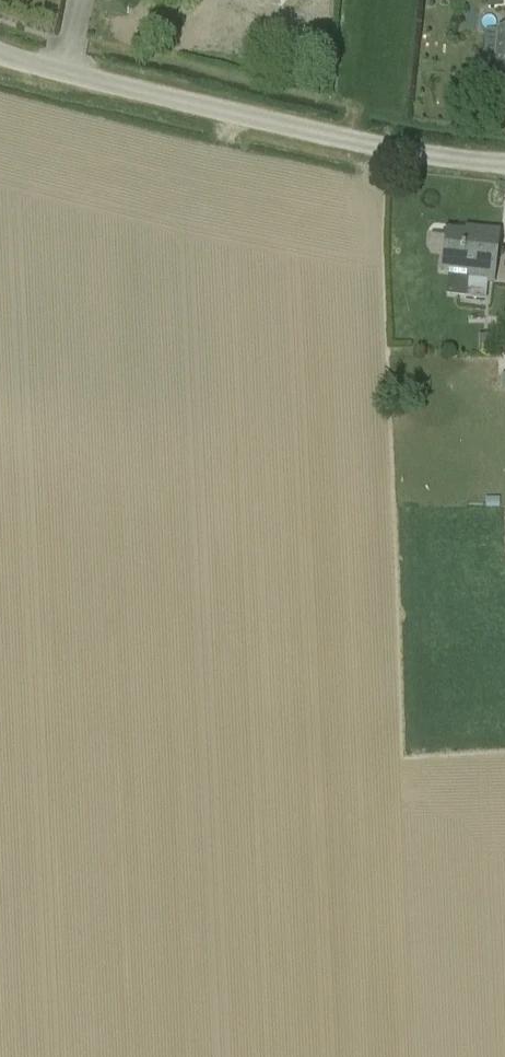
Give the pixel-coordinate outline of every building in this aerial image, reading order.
[(480,8),(504,10),(504,0),(481,0),(480,8)] [(481,56),(494,58),(491,103),(504,105),(504,34),(497,33),(483,32),(481,56)] [(441,271),(468,274),(467,281),(465,300),(484,302),(485,273),(494,274),(498,235),(479,233),(478,235),(445,232),(441,271)]
